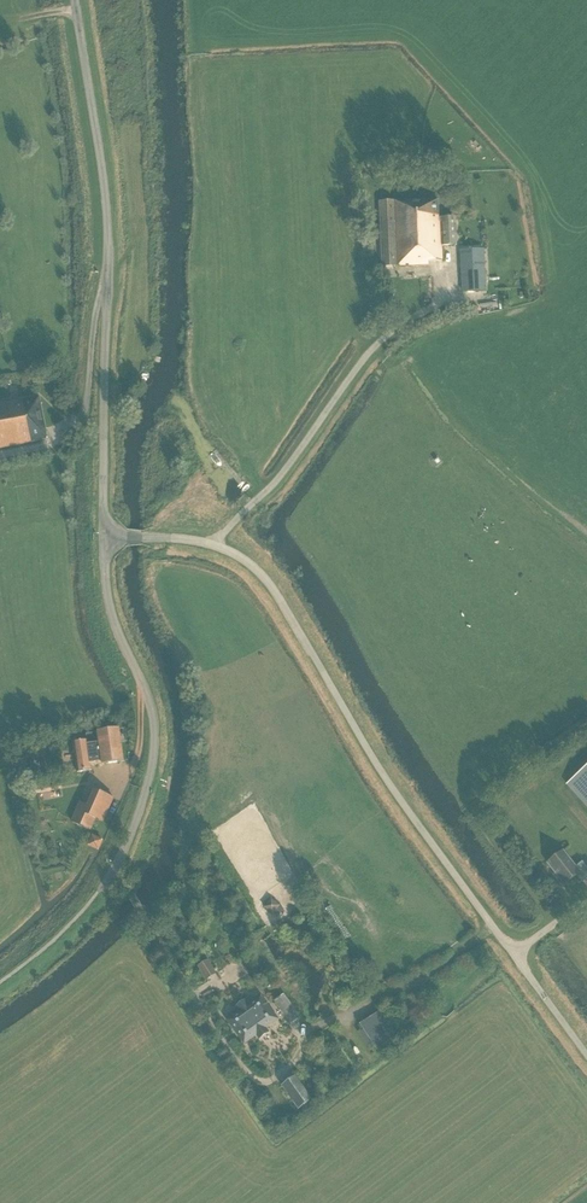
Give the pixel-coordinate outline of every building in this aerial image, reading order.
[(438,211),(439,211),(439,200),(380,202),(382,266),(397,266),(400,265),(430,264),(430,261),(442,260),(442,245),(454,244),(453,216),(441,216),(441,217),(439,218),(439,214),(438,214),(438,211)] [(486,290),(483,248),(459,250),(461,291),(486,290)] [(429,291),(428,273),(400,273),(400,292),(429,291)] [(478,315),(476,306),(470,307),(472,316),(478,315)] [(47,438),(39,396),(0,404),(0,447),(47,438)] [(77,772),(92,771),(91,765),(102,764),(124,761),(120,729),(97,732),(97,733),(86,734),(87,740),(73,742),(77,772)] [(567,783),(586,806),(586,765),(567,783)] [(34,784),(36,794),(63,789),(61,779),(34,784)] [(114,797),(94,788),(87,805),(79,801),(71,821),(91,830),(96,818),(103,822),(114,797)] [(87,845),(99,850),(103,839),(92,834),(87,845)] [(586,878),(586,868),(582,862),(576,867),(563,850),(547,863),(564,884),(577,874),(582,881),(586,878)] [(217,972),(208,959),(197,966),(206,979),(217,972)] [(267,1028),(279,1019),(260,994),(225,1019),(244,1045),(256,1036),(259,1039),(269,1031),(267,1028)] [(283,994),(274,1001),(292,1025),(301,1018),(283,994)] [(376,1049),(396,1036),(379,1011),(360,1024),(376,1049)] [(313,1099),(296,1075),(281,1086),(298,1110),(313,1099)]
